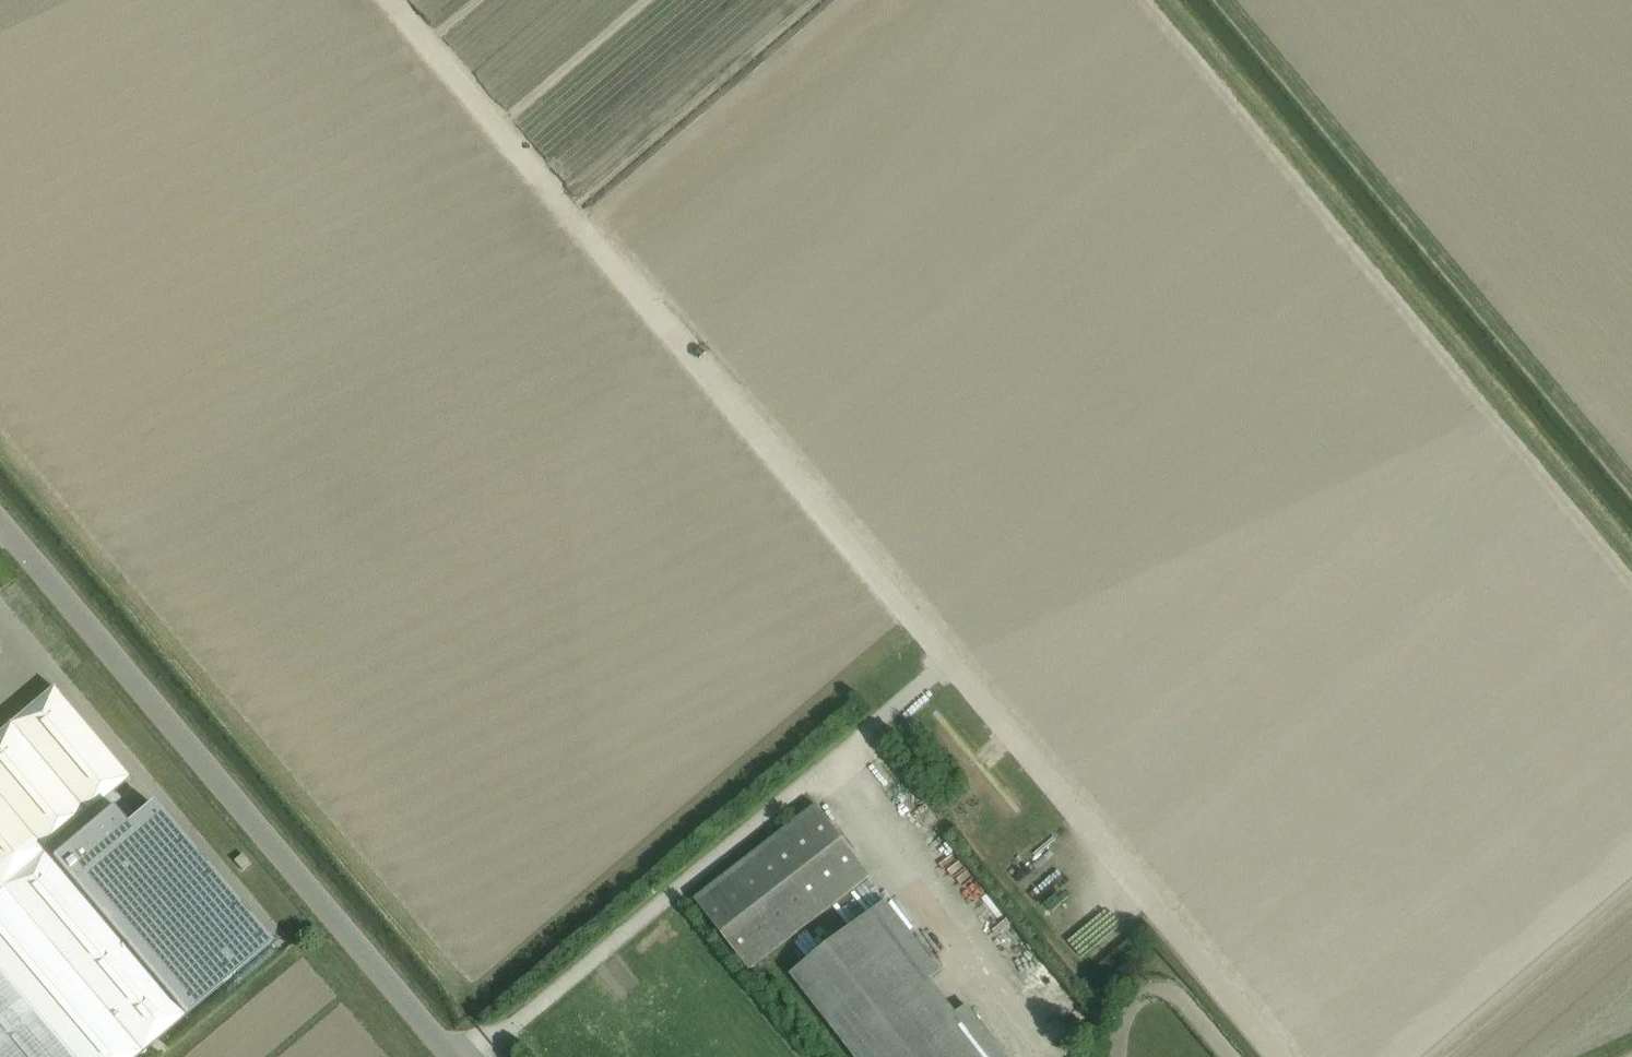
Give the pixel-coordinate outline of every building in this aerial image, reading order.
[(271,943),(151,802),(126,823),(105,798),(130,777),(54,685),(0,730),(0,1056),(135,1056),(271,943)] [(749,969),(871,874),(816,804),(694,899),(749,969)] [(248,837),(255,850),(269,843),(261,830),(248,837)] [(245,895),(237,902),(272,942),(280,935),(245,895)] [(886,901),(860,921),(792,974),(856,1056),(1007,1056),(967,1006),(966,1005),(955,1013),(940,994),(941,993),(929,980),(940,971),(886,901)]
